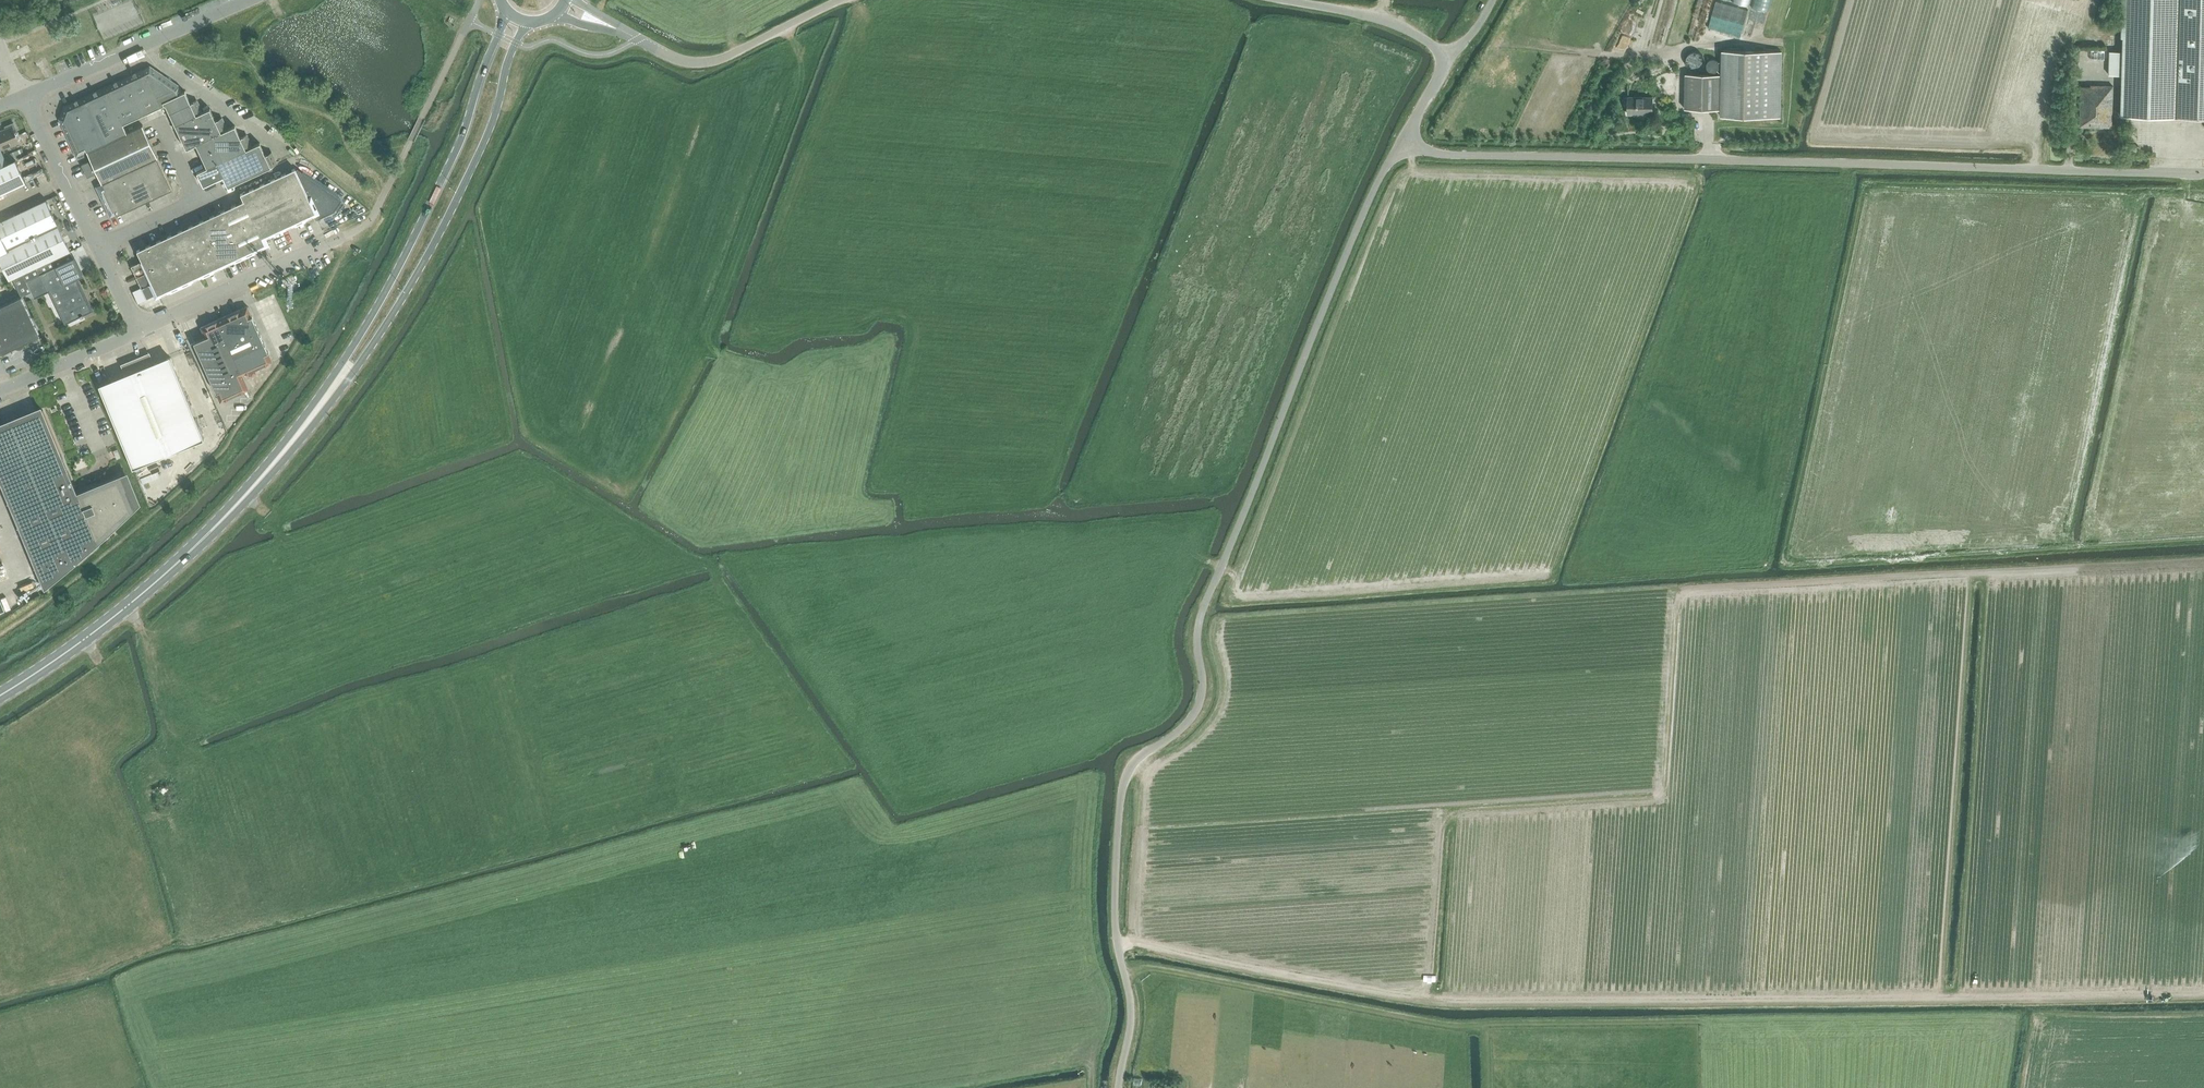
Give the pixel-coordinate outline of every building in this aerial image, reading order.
[(2178,117),(2203,118),(2203,0),(2126,0),(2124,53),(2111,53),(2110,74),(2123,75),(2122,115),(2178,117)] [(1722,48),(1721,73),(1686,72),(1685,107),(1720,108),(1720,114),(1780,116),(1781,50),(1722,48)] [(149,66),(143,69),(160,105),(164,104),(162,100),(181,92),(178,86),(149,66)] [(143,69),(125,78),(142,114),(160,105),(143,69)] [(125,78),(105,87),(122,123),(142,114),(125,78)] [(2081,86),(2080,126),(2112,127),(2113,86),(2090,85),(2090,86),(2081,86)] [(105,87),(85,96),(106,141),(126,131),(122,123),(105,87)] [(184,90),(181,92),(162,100),(164,104),(165,103),(169,112),(190,103),(190,102),(184,90)] [(1628,112),(1652,112),(1653,95),(1629,94),(1628,112)] [(76,154),(86,150),(86,149),(89,148),(89,149),(106,141),(85,96),(65,106),(60,119),(76,154)] [(196,100),(190,102),(190,103),(169,112),(174,124),(202,111),(201,111),(196,100)] [(209,107),(201,111),(202,111),(174,124),(185,148),(195,144),(195,143),(226,129),(226,128),(221,117),(215,120),(209,107)] [(2,148),(19,141),(15,133),(18,132),(14,122),(4,126),(5,129),(0,131),(0,144),(2,148)] [(81,165),(84,171),(149,140),(142,124),(126,131),(106,141),(89,149),(89,148),(86,149),(86,150),(91,160),(81,165)] [(234,125),(226,128),(226,129),(195,143),(195,144),(206,167),(216,163),(216,162),(251,146),(251,145),(246,134),(240,137),(234,125)] [(97,172),(101,182),(119,174),(157,156),(149,140),(84,171),(87,177),(97,172)] [(259,142),(251,145),(251,146),(216,162),(216,163),(227,186),(276,163),(271,151),(265,154),(259,142)] [(20,148),(3,155),(6,161),(23,154),(20,148)] [(26,181),(15,159),(6,163),(6,161),(3,155),(0,149),(0,193),(26,181)] [(127,191),(103,202),(110,216),(116,213),(116,214),(172,188),(157,156),(119,174),(127,191)] [(294,167),(239,193),(242,200),(243,200),(261,236),(314,211),(318,218),(333,211),(341,199),(297,168),(295,170),(294,167)] [(96,186),(103,202),(127,191),(119,174),(101,182),(102,183),(96,186)] [(0,221),(0,230),(7,246),(57,223),(59,222),(57,218),(55,219),(46,199),(0,221)] [(242,200),(222,210),(242,253),(265,243),(261,236),(243,200),(242,200)] [(222,210),(200,220),(211,242),(221,263),(242,253),(222,210)] [(200,220),(179,230),(189,252),(211,242),(200,220)] [(9,248),(23,273),(26,280),(73,258),(70,251),(71,251),(57,223),(7,246),(9,248)] [(141,261),(130,266),(146,299),(200,273),(189,252),(179,230),(136,250),(141,261)] [(0,232),(0,254),(8,250),(0,232)] [(211,242),(189,252),(200,273),(221,263),(211,242)] [(73,258),(26,280),(34,298),(51,290),(65,321),(90,309),(75,277),(81,274),(73,258)] [(1,353),(39,335),(21,296),(0,305),(0,352),(1,353)] [(247,306),(217,319),(225,337),(255,324),(247,306)] [(225,337),(217,319),(200,327),(205,337),(193,342),(220,402),(248,389),(242,375),(234,356),(225,337)] [(264,343),(255,324),(225,337),(234,356),(264,343)] [(264,343),(234,356),(242,375),(272,361),(264,343)] [(99,386),(132,468),(203,439),(170,357),(154,364),(150,354),(121,365),(125,376),(99,386)] [(0,427),(0,473),(7,490),(3,492),(6,500),(8,500),(44,588),(62,574),(77,562),(77,561),(98,542),(119,522),(140,502),(127,471),(77,492),(43,409),(0,427)]
